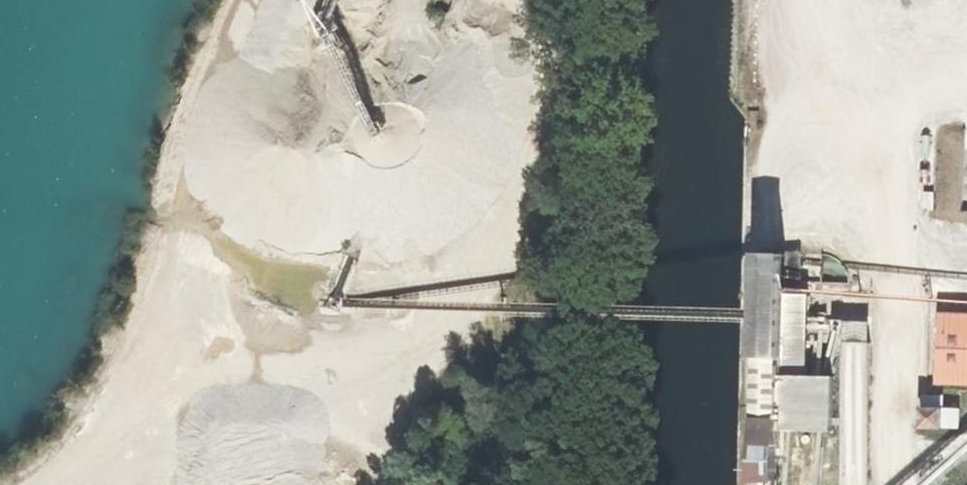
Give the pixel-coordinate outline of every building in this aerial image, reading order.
[(778,321),(769,484),(794,484),(794,482),(827,483),(830,429),(854,430),(857,372),(833,370),(839,254),(813,252),(812,261),(782,259),(780,306),(807,308),(806,322),(778,321)] [(941,316),(940,383),(966,384),(966,317),(941,316)] [(925,404),(926,426),(966,425),(966,403),(925,404)]
